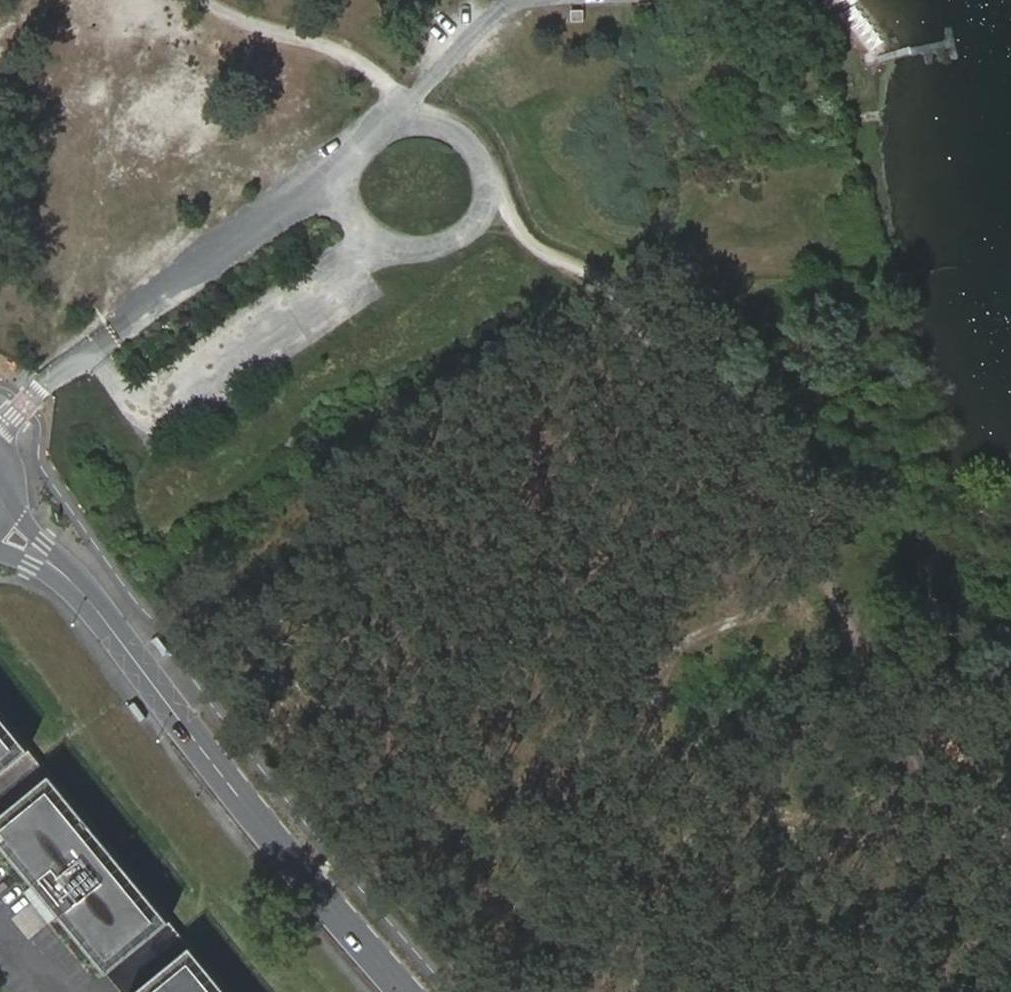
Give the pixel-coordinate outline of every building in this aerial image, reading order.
[(159,637),(152,642),(162,657),(169,652),(159,637)] [(135,704),(128,709),(138,723),(145,718),(135,704)] [(112,978),(176,926),(0,713),(0,841),(112,978)] [(176,926),(112,978),(123,991),(229,991),(176,926)]
